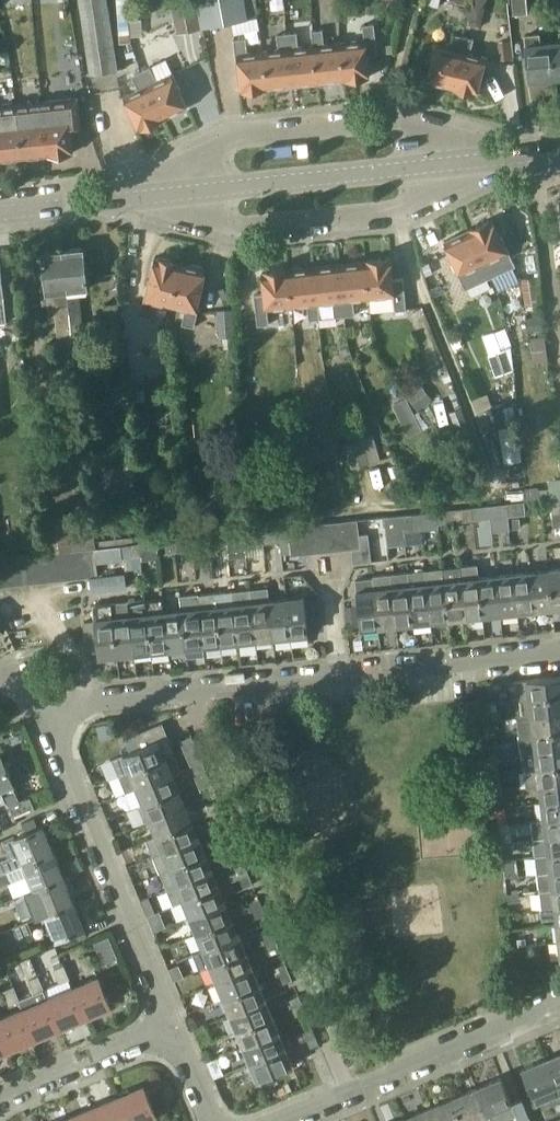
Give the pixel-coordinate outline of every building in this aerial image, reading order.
[(91,75),(115,72),(105,0),(80,0),(91,75)] [(180,33),(200,29),(194,0),(174,4),(180,33)] [(206,27),(249,18),(249,16),(246,0),(199,0),(204,27),(206,27)] [(249,16),(258,14),(257,0),(246,0),(249,16)] [(528,13),(527,0),(514,0),(515,14),(528,13)] [(366,40),(341,42),(345,79),(372,76),(369,55),(379,54),(376,23),(364,25),(366,40)] [(345,79),(341,42),(326,44),(325,32),(324,29),(315,30),(313,31),(315,45),(319,82),(345,79)] [(319,82),(315,45),(301,47),(299,34),(299,32),(290,33),(289,33),(294,85),(319,82)] [(269,88),(294,85),(289,33),(280,34),(279,34),(280,49),(265,51),(269,88)] [(453,87),(466,36),(457,34),(456,33),(452,48),(435,44),(431,62),(432,62),(428,80),(453,87)] [(556,78),(552,42),(539,44),(538,34),(526,36),(532,80),(556,78)] [(466,36),(453,87),(479,93),(483,75),(484,76),(489,57),(472,53),(476,38),(466,36)] [(269,88),(265,51),(250,53),(248,38),(236,39),(239,70),(241,70),(243,91),(269,88)] [(511,44),(501,46),(502,60),(513,59),(511,44)] [(143,70),(165,118),(189,106),(181,90),(182,89),(174,72),(158,79),(152,66),(151,66),(143,70)] [(142,129),(165,118),(143,70),(135,74),(133,75),(140,88),(124,96),(132,113),(133,113),(141,129),(142,129)] [(49,155),(75,152),(72,131),(83,129),(79,98),(43,102),(45,118),(49,155)] [(43,102),(17,105),(19,121),(23,158),(49,155),(45,118),(43,102)] [(23,158),(19,121),(0,123),(0,160),(23,158)] [(484,264),(490,275),(513,265),(505,249),(507,248),(493,219),(479,226),(469,230),(484,264)] [(467,286),(490,275),(484,264),(469,230),(445,241),(458,271),(460,270),(467,286)] [(78,294),(77,289),(89,288),(85,248),(64,250),(71,312),(75,348),(79,392),(91,391),(82,310),(80,294),(78,294)] [(71,312),(64,250),(64,249),(43,252),(47,292),(49,292),(52,315),(57,314),(61,349),(75,348),(71,312)] [(172,305),(181,263),(172,261),(172,259),(161,256),(160,258),(156,257),(151,278),(150,278),(142,314),(153,317),(157,302),(172,305)] [(8,322),(1,257),(0,257),(0,323),(8,322)] [(394,295),(396,310),(407,309),(404,278),(394,279),(392,258),(366,261),(369,298),(394,295)] [(354,299),(369,298),(366,261),(340,264),(346,316),(356,315),(354,299)] [(207,269),(204,268),(204,266),(193,264),(193,265),(181,263),(172,305),(197,311),(207,269)] [(333,302),(335,317),(346,316),(340,264),(315,266),(319,303),(333,302)] [(289,269),(292,305),(293,306),(296,335),(301,334),(321,332),(318,302),(319,302),(315,266),(289,269)] [(268,308),(293,306),(292,305),(289,269),(263,272),(265,293),(255,294),(258,325),(269,324),(268,308)] [(522,279),(526,308),(542,306),(538,276),(522,279)] [(219,337),(235,336),(233,309),(217,309),(219,337)] [(528,331),(545,329),(543,315),(527,316),(528,331)] [(491,349),(510,342),(505,328),(486,335),(491,349)] [(548,361),(546,336),(531,337),(534,362),(548,361)] [(491,354),(498,375),(512,370),(504,349),(491,354)] [(407,396),(418,409),(432,399),(421,385),(407,396)] [(479,412),(492,407),(487,393),(473,398),(479,412)] [(395,402),(399,410),(410,405),(406,397),(395,402)] [(169,423),(158,424),(160,439),(171,438),(169,423)] [(134,431),(129,427),(122,428),(118,433),(118,438),(123,443),(130,442),(135,437),(134,431)] [(353,468),(381,460),(373,434),(346,442),(353,468)] [(333,468),(321,471),(323,484),(336,481),(333,468)] [(559,512),(559,498),(551,499),(553,513),(559,512)] [(509,517),(517,516),(526,515),(525,502),(507,504),(509,517)] [(491,519),(501,518),(509,517),(507,504),(490,506),(491,519)] [(473,521),(482,520),(491,519),(490,506),(472,508),(473,521)] [(457,523),(465,522),(473,521),(472,508),(455,510),(457,523)] [(439,525),(447,524),(457,523),(455,510),(438,511),(439,525)] [(422,530),(439,528),(439,525),(438,511),(420,513),(422,530)] [(87,549),(95,549),(97,548),(93,512),(45,518),(48,554),(60,552),(73,551),(87,549)] [(184,515),(186,526),(197,524),(195,513),(184,515)] [(403,515),(404,529),(413,528),(411,514),(403,515)] [(384,531),(395,530),(404,529),(403,515),(383,518),(384,531)] [(351,534),(359,533),(358,520),(349,521),(351,534)] [(336,522),(339,551),(352,549),(351,534),(349,521),(336,522)] [(326,552),(339,551),(336,522),(323,524),(326,552)] [(310,525),(313,553),(326,552),(323,524),(310,525)] [(300,555),(313,553),(310,525),(297,526),(299,540),(300,555)] [(290,541),(299,540),(297,526),(289,527),(290,541)] [(245,545),(254,544),(264,543),(262,530),(252,532),(244,533),(245,545)] [(227,547),(236,546),(239,546),(240,554),(246,553),(245,545),(244,533),(235,534),(226,534),(227,547)] [(351,534),(352,549),(361,548),(359,533),(351,534)] [(218,548),(219,548),(227,547),(226,534),(218,535),(209,536),(211,549),(211,555),(218,554),(218,548)] [(192,551),(202,550),(211,549),(209,536),(207,536),(201,537),(191,538),(192,551)] [(98,541),(99,548),(122,546),(124,545),(124,538),(98,541)] [(176,553),(184,552),(192,551),(191,538),(183,539),(175,540),(176,553)] [(167,554),(176,553),(175,540),(166,541),(167,554)] [(292,556),(300,555),(299,540),(290,541),(292,556)] [(141,557),(150,556),(158,555),(157,542),(139,544),(141,557)] [(132,557),(141,557),(139,544),(139,543),(130,544),(132,557)] [(95,549),(97,563),(123,560),(122,546),(99,548),(97,548),(95,549)] [(76,579),(89,578),(87,549),(73,551),(76,579)] [(87,549),(89,578),(98,577),(97,568),(97,563),(95,549),(87,549)] [(76,579),(73,551),(60,552),(63,580),(64,580),(76,579)] [(50,582),(63,580),(60,552),(48,554),(47,554),(50,582)] [(37,583),(50,582),(47,554),(34,555),(37,583)] [(24,584),(37,583),(34,555),(21,556),(24,584)] [(21,556),(8,558),(11,586),(24,584),(21,556)] [(11,586),(8,558),(0,559),(0,587),(11,586)] [(462,580),(461,566),(443,568),(448,620),(466,618),(462,580)] [(431,622),(448,620),(443,568),(426,570),(427,584),(431,622)] [(431,622),(427,584),(426,570),(409,571),(410,586),(414,624),(431,622)] [(554,609),(559,608),(559,570),(550,571),(554,609)] [(536,611),(554,609),(550,571),(532,573),(536,611)] [(519,612),(536,611),(532,573),(515,575),(519,612)] [(501,614),(519,612),(515,575),(497,576),(501,614)] [(483,616),(501,614),(497,576),(479,578),(483,616)] [(378,628),(374,590),(373,578),(355,580),(356,591),(358,605),(344,606),(346,631),(378,628)] [(466,618),(483,616),(479,578),(462,580),(466,618)] [(396,626),(414,624),(410,586),(392,588),(396,626)] [(267,588),(249,589),(251,603),(255,641),(273,639),(269,601),(267,588)] [(396,626),(392,588),(374,590),(378,628),(396,626)] [(232,591),(233,605),(238,642),(255,641),(251,603),(249,589),(232,591)] [(220,644),(215,593),(199,595),(199,593),(197,594),(203,646),(220,644)] [(216,593),(215,593),(220,644),(238,642),(233,605),(231,605),(226,606),(225,598),(217,599),(216,593)] [(186,648),(203,646),(197,594),(180,595),(182,611),(181,611),(186,648)] [(163,613),(165,612),(164,597),(146,599),(148,614),(146,614),(150,652),(168,650),(163,613)] [(286,599),(290,637),(308,635),(304,597),(286,599)] [(129,616),(133,654),(150,652),(146,614),(148,614),(146,599),(146,598),(129,600),(129,601),(128,601),(129,616)] [(273,639),(290,637),(286,599),(269,601),(273,639)] [(115,655),(133,654),(129,616),(128,601),(110,603),(112,618),(111,618),(115,655)] [(98,657),(115,655),(111,618),(112,618),(110,603),(93,605),(98,657)] [(168,650),(186,648),(181,611),(165,612),(163,613),(168,650)] [(559,693),(559,676),(514,681),(516,698),(559,693)] [(559,711),(559,693),(516,698),(518,716),(559,711)] [(502,719),(501,710),(486,711),(487,720),(502,719)] [(559,729),(559,711),(518,716),(521,734),(559,729)] [(147,724),(144,716),(131,718),(135,729),(147,724)] [(559,746),(559,729),(521,734),(523,751),(559,746)] [(183,748),(195,744),(193,737),(191,733),(190,733),(191,736),(181,740),(180,738),(179,738),(180,743),(181,742),(183,748)] [(112,758),(119,775),(166,756),(175,752),(168,735),(141,746),(112,758)] [(195,744),(183,748),(186,754),(185,754),(187,759),(188,759),(188,757),(198,752),(199,754),(200,754),(198,749),(197,750),(195,744)] [(559,764),(559,746),(523,751),(536,750),(538,766),(559,764)] [(2,754),(0,755),(0,785),(2,784),(16,817),(26,812),(2,754)] [(136,786),(172,771),(166,756),(119,775),(126,791),(136,786)] [(559,781),(559,764),(538,766),(538,767),(525,768),(527,786),(540,785),(540,784),(559,781)] [(197,781),(208,776),(206,769),(205,765),(204,766),(205,768),(194,772),(193,770),(192,771),(194,775),(197,781)] [(143,803),(179,788),(172,771),(136,786),(143,803)] [(208,776),(197,781),(199,787),(200,791),(202,791),(201,789),(211,785),(212,786),(213,786),(211,781),(211,782),(208,776)] [(559,799),(559,781),(540,784),(540,785),(542,801),(559,799)] [(185,785),(179,788),(143,803),(144,804),(138,806),(145,822),(150,820),(150,819),(186,804),(183,797),(189,794),(185,785)] [(210,813),(222,809),(220,803),(218,798),(217,799),(218,801),(208,805),(207,803),(206,804),(207,808),(208,807),(210,813)] [(559,817),(559,799),(542,801),(544,819),(559,817)] [(157,836),(199,818),(196,810),(189,813),(186,804),(150,819),(150,820),(157,836)] [(222,809),(210,813),(213,820),(212,820),(214,825),(215,824),(214,821),(225,817),(226,820),(227,819),(225,815),(222,809)] [(559,834),(559,817),(544,819),(532,820),(534,838),(559,834)] [(153,856),(163,852),(199,837),(196,829),(203,827),(199,818),(157,836),(147,840),(153,856)] [(26,863),(54,851),(44,825),(5,841),(11,856),(3,859),(8,870),(26,863)] [(235,841),(233,835),(234,835),(232,831),(230,831),(231,834),(221,838),(220,835),(219,836),(215,838),(219,848),(235,841)] [(548,853),(559,852),(559,834),(534,838),(536,855),(548,853)] [(160,872),(170,868),(206,853),(199,837),(163,852),(153,856),(160,872)] [(238,847),(235,841),(219,848),(223,858),(229,856),(228,854),(238,850),(239,851),(240,851),(238,847)] [(36,888),(64,876),(54,851),(26,863),(36,888)] [(550,871),(559,870),(559,852),(548,853),(536,855),(538,872),(550,871)] [(167,888),(176,884),(212,869),(206,853),(170,868),(160,872),(167,888)] [(505,877),(519,875),(517,858),(504,860),(505,877)] [(233,880),(249,873),(245,863),(228,870),(233,880)] [(174,904),(183,901),(183,900),(219,885),(212,869),(176,884),(167,888),(174,904)] [(0,874),(0,887),(13,882),(8,870),(0,874)] [(559,887),(559,870),(550,871),(538,872),(540,891),(553,889),(552,888),(559,887)] [(249,873),(233,880),(237,891),(254,884),(249,873)] [(47,913),(75,901),(64,876),(36,888),(47,913)] [(190,916),(226,901),(219,885),(183,900),(183,901),(190,916)] [(555,906),(554,906),(559,905),(559,887),(552,888),(553,889),(540,891),(542,908),(555,906)] [(250,910),(262,905),(259,900),(260,900),(259,895),(257,896),(258,898),(248,902),(247,900),(246,901),(247,905),(248,904),(250,910)] [(75,901),(47,913),(57,939),(85,927),(75,901)] [(229,910),(226,901),(190,916),(196,933),(239,915),(236,907),(229,910)] [(262,905),(250,910),(253,917),(252,917),(254,921),(255,921),(254,918),(265,914),(266,916),(267,916),(265,912),(264,912),(262,905)] [(559,922),(559,905),(554,906),(555,906),(542,908),(540,908),(542,920),(556,918),(557,923),(559,922)] [(203,949),(239,934),(236,927),(243,924),(239,915),(196,933),(203,949)] [(29,921),(14,927),(19,938),(33,932),(29,921)] [(264,943),(275,938),(273,933),(274,933),(272,928),(271,928),(272,930),(261,935),(261,933),(259,933),(261,937),(264,943)] [(210,965),(246,950),(239,934),(203,949),(210,965)] [(2,936),(0,937),(0,959),(10,954),(2,936)] [(275,938),(264,943),(266,949),(267,953),(269,953),(268,951),(278,946),(279,948),(280,948),(279,944),(278,945),(275,938)] [(216,981),(253,966),(246,950),(210,965),(216,981)] [(90,953),(79,958),(85,972),(96,968),(90,953)] [(59,954),(52,957),(56,968),(63,965),(59,954)] [(277,975),(289,970),(286,965),(287,965),(285,960),(284,961),(285,963),(275,967),(274,965),(273,966),(274,969),(275,969),(277,975)] [(65,964),(54,969),(60,983),(71,978),(65,964)] [(223,997),(259,983),(253,966),(216,981),(223,997)] [(289,970),(277,975),(280,981),(279,982),(281,986),(282,985),(282,983),(292,979),(292,981),(294,981),(292,977),(291,977),(289,970)] [(60,1026),(48,999),(48,998),(39,976),(29,980),(34,993),(20,999),(21,1000),(20,1000),(24,1009),(35,1037),(60,1026)] [(74,988),(86,1016),(112,1005),(100,977),(74,988)] [(230,1014),(266,999),(259,983),(223,997),(230,1014)] [(21,1000),(20,999),(15,986),(4,990),(10,1004),(20,1000),(21,1000)] [(60,1026),(86,1016),(74,988),(48,998),(48,999),(60,1026)] [(291,1008),(302,1003),(300,997),(298,993),(297,993),(298,995),(288,999),(287,997),(286,998),(288,1002),(291,1008)] [(236,1030),(273,1015),(266,999),(230,1014),(236,1030)] [(302,1003),(291,1008),(293,1014),(294,1018),(296,1017),(295,1016),(305,1011),(306,1013),(307,1013),(305,1009),(302,1003)] [(35,1037),(24,1009),(0,1019),(0,1023),(10,1047),(35,1037)] [(243,1046),(279,1031),(273,1015),(236,1030),(243,1046)] [(10,1047),(0,1023),(0,1052),(10,1047)] [(304,1040),(315,1036),(313,1029),(312,1025),(311,1025),(312,1028),(302,1032),(301,1030),(299,1030),(301,1034),(302,1034),(304,1040)] [(250,1063),(286,1048),(279,1031),(243,1046),(250,1063)] [(315,1036),(304,1040),(307,1046),(306,1046),(308,1051),(309,1050),(308,1048),(319,1044),(320,1046),(318,1040),(317,1040),(315,1036)] [(286,1048),(250,1063),(257,1080),(293,1065),(286,1048)] [(547,1057),(557,1083),(559,1090),(559,1052),(547,1057)] [(522,1067),(537,1105),(559,1095),(559,1090),(557,1083),(547,1057),(522,1067)] [(512,1101),(502,1076),(476,1086),(486,1112),(487,1112),(491,1120),(501,1120),(517,1114),(512,1101)] [(129,1120),(138,1120),(156,1113),(145,1085),(119,1096),(129,1120)] [(486,1112),(476,1086),(452,1096),(462,1120),(465,1120),(486,1112)] [(119,1096),(93,1107),(99,1120),(129,1120),(119,1096)] [(452,1096),(428,1106),(434,1120),(462,1120),(452,1096)] [(428,1106),(403,1117),(405,1120),(434,1120),(428,1106)] [(70,1120),(99,1120),(93,1107),(69,1117),(70,1120)]
